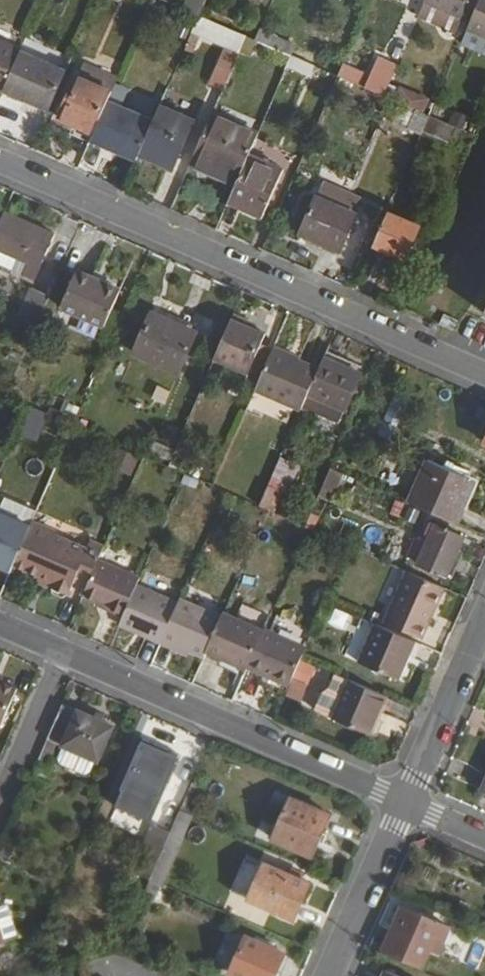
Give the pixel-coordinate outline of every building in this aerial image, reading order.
[(197,17),(204,0),(184,0),(180,10),(197,17)] [(418,13),(454,30),(460,16),(470,20),(478,0),(424,0),(418,13)] [(470,20),(467,27),(484,35),(484,0),(478,0),(470,20)] [(194,27),(240,46),(246,34),(200,14),(194,27)] [(484,53),(484,35),(467,27),(460,42),(484,53)] [(255,38),(292,54),(297,43),(260,28),(255,38)] [(2,90),(19,50),(0,41),(0,89),(2,90)] [(198,44),(172,105),(197,115),(209,87),(201,83),(215,51),(198,44)] [(19,50),(2,90),(49,110),(66,71),(19,50)] [(220,50),(207,84),(225,90),(237,56),(220,50)] [(361,88),(381,98),(396,65),(377,55),(361,88)] [(78,77),(60,118),(93,133),(107,102),(112,91),(78,77)] [(107,102),(93,133),(91,139),(137,159),(153,122),(107,102)] [(195,121),(160,105),(153,122),(140,152),(175,167),(195,121)] [(415,109),(407,128),(421,134),(423,129),(430,115),(429,114),(415,109)] [(212,111),(190,162),(207,170),(210,164),(239,177),(250,153),(259,131),(212,111)] [(454,126),(430,115),(423,129),(448,141),(454,126)] [(239,177),(237,183),(232,195),(247,203),(245,208),(263,216),(285,168),(250,153),(239,177)] [(330,186),(325,199),(358,214),(364,201),(330,186)] [(318,196),(302,233),(342,251),(358,214),(325,199),(318,196)] [(26,261),(21,274),(34,279),(55,233),(3,210),(0,217),(0,249),(26,261)] [(387,211),(373,244),(404,258),(418,225),(387,211)] [(21,274),(26,261),(0,249),(0,265),(21,274)] [(80,262),(64,299),(108,318),(124,282),(80,262)] [(31,288),(17,319),(36,327),(49,296),(31,288)] [(150,313),(132,353),(177,373),(195,333),(150,313)] [(234,313),(214,358),(249,373),(262,341),(265,334),(246,325),(248,320),(234,313)] [(443,314),(438,323),(453,329),(457,320),(443,314)] [(262,341),(249,373),(247,377),(259,382),(274,347),(274,346),(262,341)] [(274,347),(259,382),(256,388),(301,409),(303,404),(319,367),(274,347)] [(319,367),(303,404),(340,420),(361,373),(324,356),(319,367)] [(152,443),(148,454),(169,461),(173,450),(152,443)] [(132,476),(138,457),(122,452),(116,471),(132,476)] [(428,460),(409,502),(455,522),(463,504),(466,505),(476,481),(428,460)] [(328,499),(341,472),(330,467),(318,494),(328,499)] [(268,484),(259,505),(268,509),(273,511),(283,490),(268,484)] [(6,575),(31,515),(0,502),(0,573),(6,575)] [(435,525),(417,564),(447,577),(463,538),(435,525)] [(31,526),(13,566),(53,584),(51,589),(54,595),(62,599),(68,597),(74,582),(86,588),(98,559),(104,547),(91,541),(87,551),(31,526)] [(98,559),(86,588),(83,594),(98,601),(109,606),(108,609),(123,616),(137,584),(140,577),(98,559)] [(408,570),(385,620),(424,637),(445,587),(408,570)] [(137,584),(123,616),(120,622),(147,634),(145,637),(161,644),(179,603),(137,584)] [(179,603),(161,644),(175,650),(177,645),(190,651),(204,657),(206,652),(221,617),(180,599),(179,603)] [(96,604),(108,609),(109,606),(98,601),(96,604)] [(221,617),(206,652),(247,670),(249,667),(264,631),(237,618),(223,612),(221,617)] [(377,622),(360,660),(400,678),(417,640),(377,622)] [(264,631),(249,667),(290,685),(302,657),(307,646),(279,634),(266,628),(264,631)] [(175,650),(189,656),(190,651),(177,645),(175,650)] [(351,679),(335,717),(371,733),(388,695),(351,679)] [(0,730),(18,690),(1,682),(0,681),(0,730)] [(63,706),(48,741),(64,748),(95,761),(97,762),(112,727),(63,706)] [(143,741),(120,790),(157,807),(179,757),(143,741)] [(95,761),(64,748),(59,759),(61,766),(85,775),(90,773),(95,761)] [(290,801),(273,841),(311,858),(329,818),(290,801)] [(172,831),(151,877),(150,881),(160,884),(162,886),(193,817),(180,812),(172,831)] [(157,824),(136,871),(151,877),(172,831),(157,824)] [(263,864),(247,900),(293,921),(309,885),(263,864)] [(150,881),(141,900),(151,904),(160,884),(150,881)] [(403,909),(384,952),(422,967),(430,950),(433,952),(438,939),(444,941),(449,929),(403,909)] [(230,975),(231,975),(276,975),(286,955),(247,938),(230,975)]
